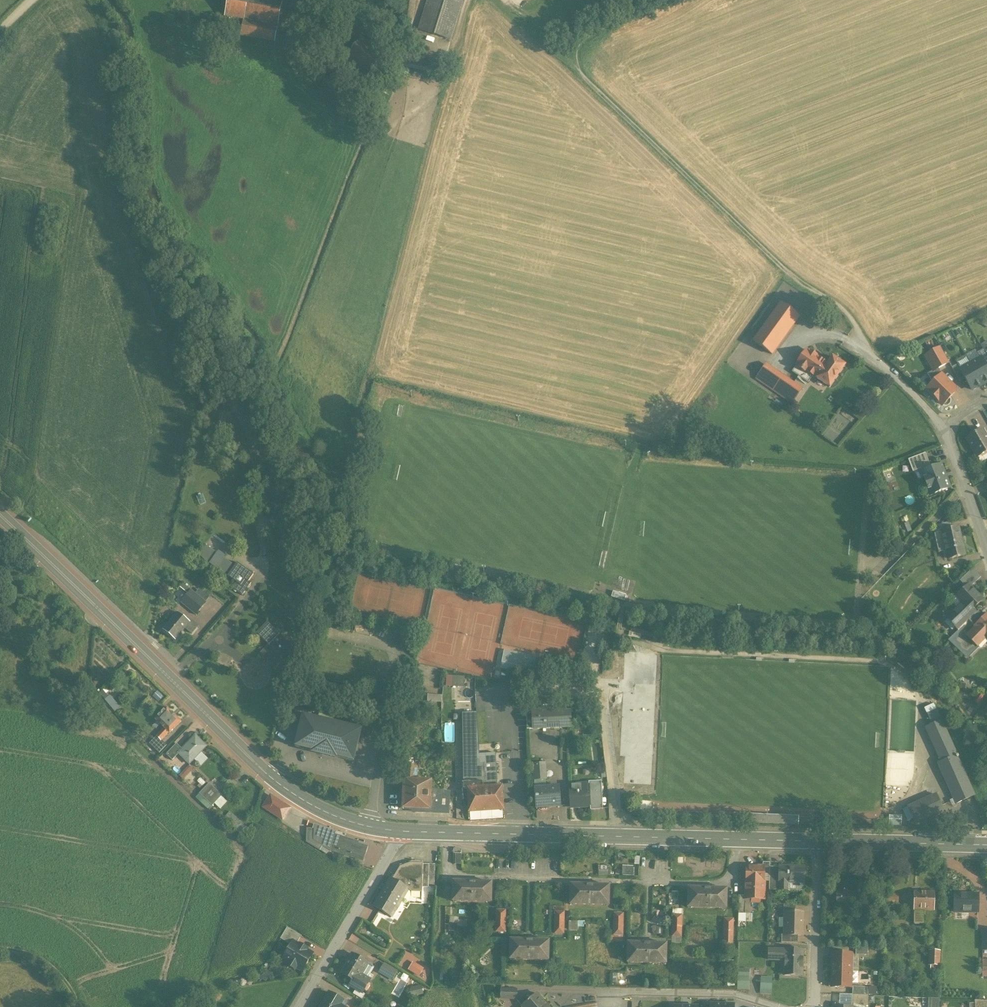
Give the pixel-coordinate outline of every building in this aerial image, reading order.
[(243,20),(240,35),(275,41),(283,0),(229,0),(225,16),(243,20)] [(397,19),(413,22),(416,0),(399,0),(397,19)] [(418,30),(451,40),(463,0),(427,0),(418,30)] [(364,37),(346,58),(367,77),(387,55),(364,37)] [(421,79),(422,74),(411,71),(410,76),(421,79)] [(781,304),(753,342),(771,355),(799,317),(781,304)] [(940,348),(925,356),(933,371),(934,372),(938,369),(949,363),(940,348)] [(983,350),(977,354),(980,359),(981,359),(985,367),(986,366),(986,358),(986,357),(986,356),(983,350)] [(810,353),(807,351),(796,365),(792,372),(808,384),(813,376),(817,379),(827,365),(816,357),(816,356),(810,352),(810,353)] [(827,365),(817,379),(829,388),(844,366),(832,357),(827,365)] [(970,365),(982,386),(985,384),(985,383),(986,382),(986,370),(985,367),(981,359),(980,359),(970,365)] [(785,379),(766,365),(756,379),(776,393),(785,379)] [(957,365),(951,368),(959,382),(964,379),(960,371),(960,370),(957,365)] [(982,386),(970,365),(960,370),(960,371),(964,379),(971,391),(978,387),(979,388),(982,386)] [(934,372),(933,371),(926,375),(932,385),(941,376),(942,376),(938,369),(934,372)] [(932,385),(926,390),(942,406),(955,393),(954,393),(954,389),(942,376),(941,376),(932,385)] [(802,390),(785,379),(776,393),(792,404),(802,390)] [(967,438),(973,448),(972,448),(977,458),(986,453),(986,439),(982,430),(967,438)] [(925,454),(908,460),(913,472),(920,469),(922,473),(931,470),(925,454)] [(931,470),(922,473),(928,490),(932,488),(934,494),(949,488),(940,466),(931,470)] [(949,523),(934,527),(936,534),(942,533),(941,532),(951,530),(949,523)] [(951,530),(941,532),(942,533),(948,560),(965,556),(958,528),(951,530)] [(199,554),(227,574),(236,562),(207,542),(199,554)] [(249,581),(254,574),(237,562),(228,576),(237,582),(233,588),(243,595),(251,583),(249,581)] [(972,569),(959,581),(966,588),(968,586),(970,588),(981,577),(972,569)] [(180,602),(196,615),(207,602),(206,601),(209,597),(199,589),(195,593),(183,583),(180,587),(187,593),(180,602)] [(970,588),(968,586),(966,588),(957,597),(963,603),(954,612),(951,612),(948,615),(948,618),(947,619),(958,630),(968,620),(976,613),(972,609),(982,600),(970,588)] [(304,593),(295,595),(298,609),(306,608),(304,593)] [(976,613),(968,620),(975,627),(985,616),(979,610),(976,613)] [(187,620),(178,612),(164,629),(176,639),(185,628),(192,634),(199,626),(189,618),(187,620)] [(985,616),(975,627),(976,628),(967,636),(976,645),(976,644),(984,636),(986,639),(986,614),(985,616)] [(958,630),(949,639),(953,643),(967,657),(978,646),(976,644),(976,645),(967,636),(976,628),(975,627),(968,620),(958,630)] [(288,656),(284,652),(286,650),(279,644),(285,638),(268,622),(258,631),(270,643),(262,651),(278,666),(288,656)] [(653,637),(642,634),(640,639),(640,640),(652,643),(653,637)] [(411,639),(404,638),(401,647),(409,649),(411,639)] [(535,657),(504,651),(501,667),(531,673),(535,657)] [(464,677),(452,676),(451,685),(464,686),(464,677)] [(476,685),(476,676),(466,676),(466,684),(476,685)] [(963,681),(960,693),(969,695),(972,684),(963,681)] [(935,717),(941,715),(939,707),(933,708),(935,717)] [(162,740),(169,732),(170,733),(181,721),(167,708),(156,719),(164,727),(149,743),(159,753),(167,745),(162,740)] [(570,711),(532,711),(533,729),(562,727),(561,726),(570,725),(570,727),(571,727),(570,711)] [(476,712),(462,713),(464,799),(465,799),(468,799),(469,812),(503,810),(502,785),(497,786),(495,752),(479,753),(476,712)] [(360,732),(302,718),(295,747),(353,761),(360,732)] [(953,745),(941,720),(934,723),(937,729),(935,730),(938,736),(935,738),(938,744),(934,745),(938,753),(938,752),(938,751),(952,746),(953,745)] [(179,753),(190,763),(206,746),(196,736),(182,749),(176,744),(166,754),(172,760),(179,753)] [(952,746),(938,751),(938,752),(942,761),(956,755),(952,746)] [(942,761),(938,763),(956,803),(974,795),(957,757),(958,757),(957,755),(956,756),(956,755),(942,761)] [(545,763),(533,763),(534,779),(546,779),(545,763)] [(189,765),(179,776),(183,779),(193,769),(189,765)] [(417,766),(404,766),(404,779),(416,780),(417,766)] [(416,780),(404,779),(403,808),(420,809),(421,811),(430,811),(430,809),(431,791),(431,781),(416,780)] [(199,794),(212,806),(222,795),(209,783),(199,794)] [(589,783),(569,784),(570,806),(590,805),(589,783)] [(559,787),(534,788),(536,807),(560,806),(559,787)] [(449,792),(431,791),(430,809),(449,810),(449,792)] [(936,794),(908,806),(915,821),(942,809),(936,794)] [(288,812),(285,811),(288,806),(271,795),(263,807),(283,820),(288,812)] [(232,810),(226,816),(241,832),(247,826),(232,810)] [(799,815),(733,812),(733,821),(798,824),(799,815)] [(901,815),(890,815),(889,827),(900,827),(901,815)] [(336,833),(314,826),(313,828),(314,828),(313,842),(306,841),(306,842),(320,850),(323,846),(330,850),(334,836),(335,836),(336,833)] [(313,828),(306,828),(306,841),(313,842),(314,828),(313,828)] [(368,846),(344,839),(346,834),(336,831),(336,833),(335,836),(334,836),(330,850),(363,861),(368,846)] [(411,863),(400,866),(392,879),(408,889),(411,892),(422,892),(422,887),(423,864),(423,863),(411,863)] [(435,864),(423,864),(422,887),(434,887),(435,864)] [(624,864),(624,874),(635,874),(635,864),(624,864)] [(763,866),(746,866),(745,895),(745,899),(746,899),(751,899),(751,902),(760,902),(760,899),(764,899),(764,874),(764,866),(763,866)] [(779,867),(769,867),(769,874),(769,890),(779,890),(779,883),(779,867)] [(804,867),(779,867),(779,883),(779,890),(788,890),(788,883),(804,883),(804,867)] [(392,879),(390,878),(373,906),(391,917),(408,889),(392,879)] [(492,882),(453,881),(452,901),(491,902),(492,882)] [(609,885),(570,884),(570,904),(609,905),(609,885)] [(727,889),(688,888),(687,908),(726,909),(727,889)] [(848,890),(840,890),(840,892),(837,892),(836,910),(845,910),(845,908),(856,908),(857,892),(848,892),(848,890)] [(934,893),(925,893),(925,892),(914,892),(914,910),(914,924),(924,924),(924,909),(934,909),(934,893)] [(978,894),(954,893),(954,911),(978,912),(978,894)] [(796,905),(784,904),(783,913),(786,913),(786,912),(795,912),(796,905)] [(505,910),(496,910),(496,931),(505,932),(505,910)] [(564,912),(555,911),(555,933),(563,933),(564,912)] [(795,912),(786,912),(786,913),(786,917),(788,919),(788,927),(786,928),(786,935),(798,935),(802,935),(802,913),(795,912)] [(623,913),(614,913),(614,935),(622,935),(623,913)] [(682,915),(673,915),(672,936),(681,937),(682,915)] [(733,919),(724,919),(723,948),(732,948),(733,919)] [(570,920),(570,929),(579,929),(579,920),(570,920)] [(301,935),(287,927),(280,938),(291,945),(293,941),(296,943),(301,935)] [(798,935),(786,935),(781,935),(781,943),(797,943),(798,935)] [(549,940),(510,939),(509,959),(548,960),(549,940)] [(296,943),(293,941),(291,945),(282,959),(289,963),(288,965),(294,969),(296,967),(302,971),(312,954),(306,950),(307,948),(300,944),(300,945),(296,943)] [(666,944),(628,943),(627,963),(666,964),(666,944)] [(867,947),(855,947),(855,955),(867,955),(867,947)] [(802,951),(784,950),(784,951),(769,950),(768,960),(784,960),(784,975),(802,975),(802,951)] [(939,951),(929,950),(929,965),(930,965),(930,970),(937,970),(937,966),(939,966),(939,951)] [(851,954),(833,953),(833,970),(832,970),(851,971),(851,954)] [(373,967),(352,954),(341,973),(353,980),(350,985),(362,993),(364,990),(366,991),(368,990),(370,986),(370,984),(368,983),(370,980),(366,978),(373,967)] [(409,969),(420,975),(425,966),(414,960),(409,969)] [(396,971),(384,964),(379,972),(391,979),(396,971)] [(851,971),(832,970),(831,987),(849,988),(850,971),(851,971)] [(762,976),(762,989),(773,989),(773,976),(762,976)] [(420,986),(412,988),(414,995),(422,993),(420,986)] [(864,987),(852,987),(852,995),(864,995),(864,987)] [(517,990),(501,989),(500,998),(516,999),(517,990)] [(329,993),(321,1006),(341,1006),(344,1002),(329,993)] [(536,995),(537,994),(536,993),(527,1001),(527,1002),(522,1006),(524,1006),(548,1006),(542,1000),(540,1001),(536,995)] [(839,995),(839,1006),(851,1006),(851,1005),(852,995),(839,995)] [(864,995),(852,995),(851,1005),(866,1006),(868,1006),(868,996),(864,995)] [(928,998),(928,1006),(939,1006),(939,999),(928,998)]
